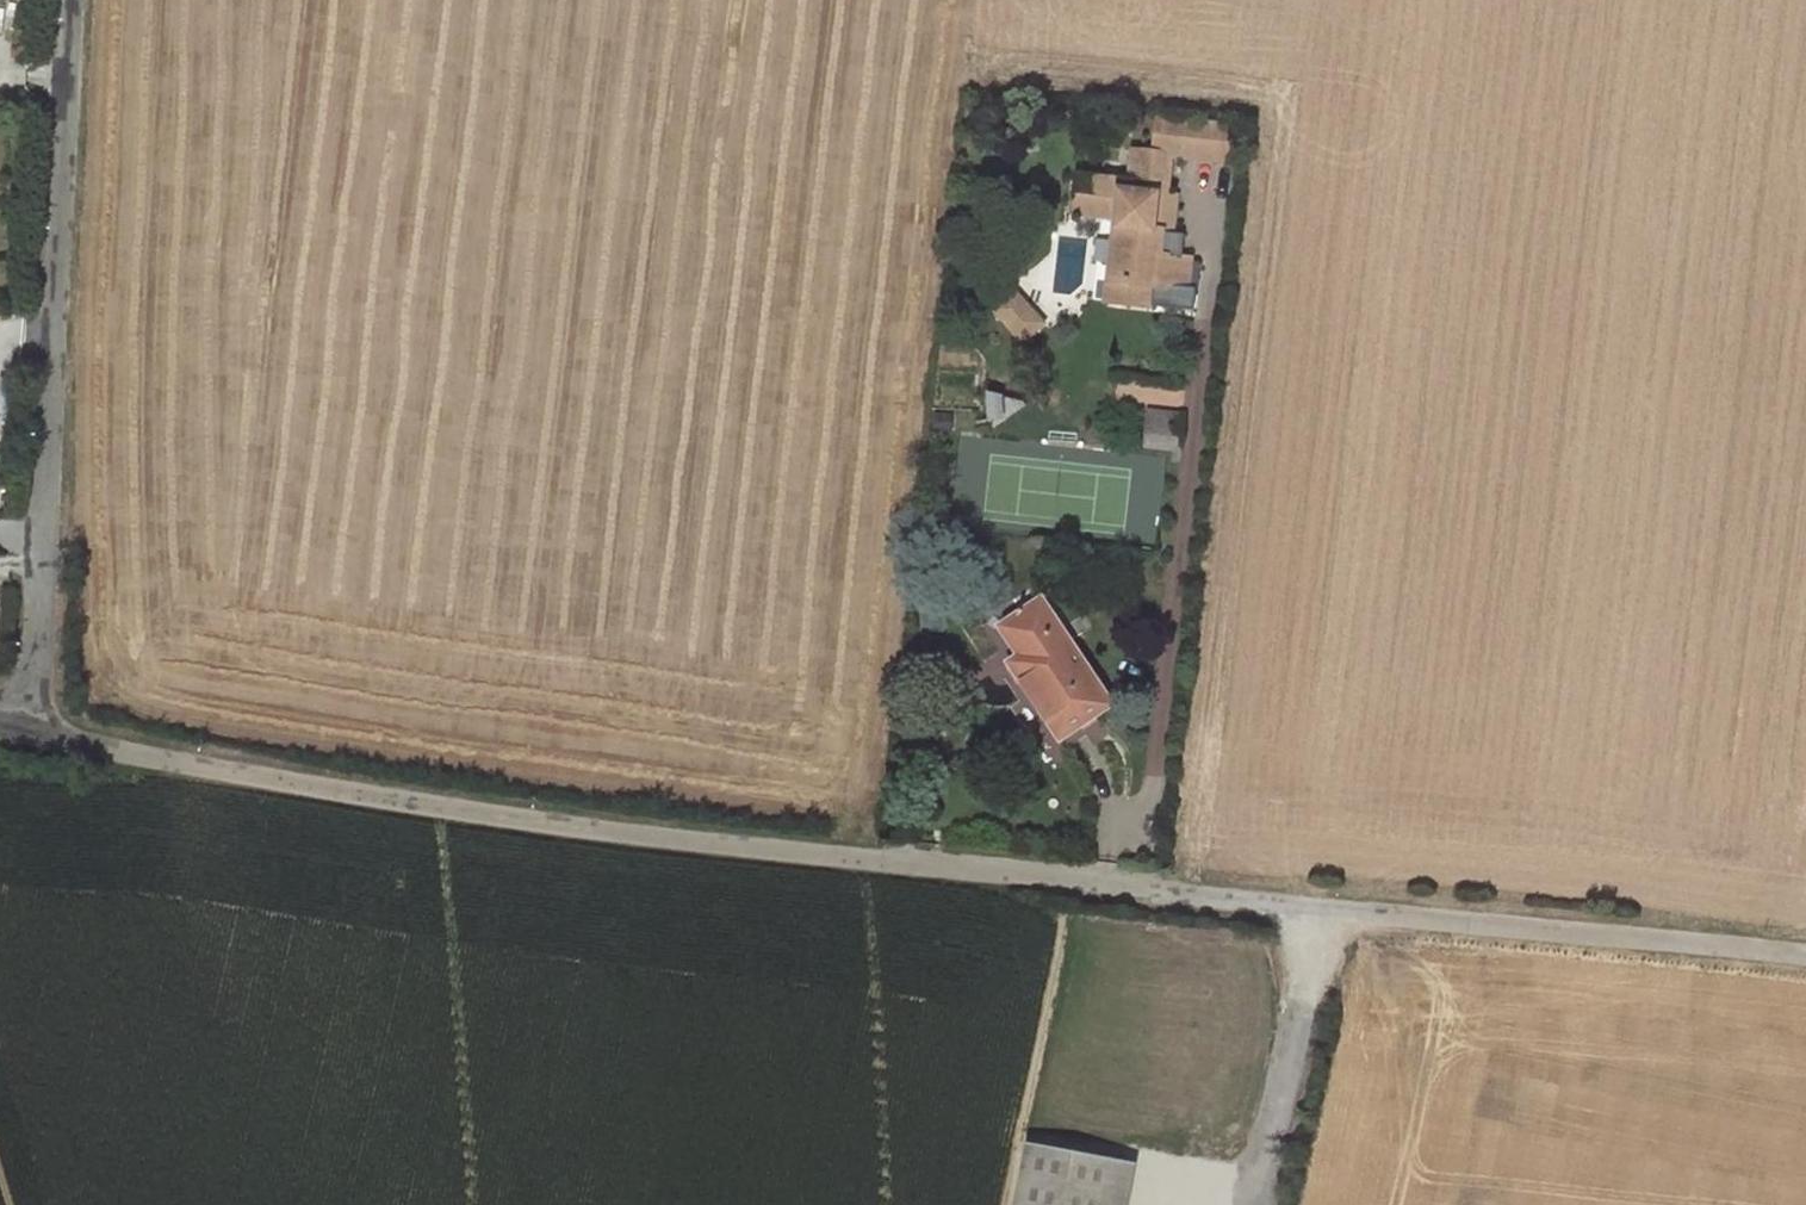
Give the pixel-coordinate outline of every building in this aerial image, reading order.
[(1187,116),(1164,114),(1160,154),(1171,155),(1183,156),(1187,116)] [(1220,160),(1224,120),(1187,116),(1183,156),(1220,160)] [(1171,155),(1160,154),(1127,151),(1124,182),(1075,177),(1071,217),(1115,221),(1109,281),(1157,286),(1188,289),(1191,257),(1160,254),(1162,231),(1153,230),(1157,193),(1167,194),(1171,155)] [(1181,195),(1167,194),(1157,193),(1153,230),(1162,231),(1178,232),(1181,195)] [(1157,286),(1109,281),(1106,308),(1155,312),(1157,286)] [(1046,325),(1009,284),(984,307),(1020,347),(1046,325)] [(1141,414),(1139,432),(1189,436),(1191,420),(1141,414)] [(1189,436),(1139,432),(1137,451),(1186,457),(1189,436)] [(1108,703),(1035,592),(993,619),(1011,647),(1000,655),(1055,737),(1108,703)] [(1028,1145),(1016,1204),(1129,1204),(1137,1166),(1028,1145)]
